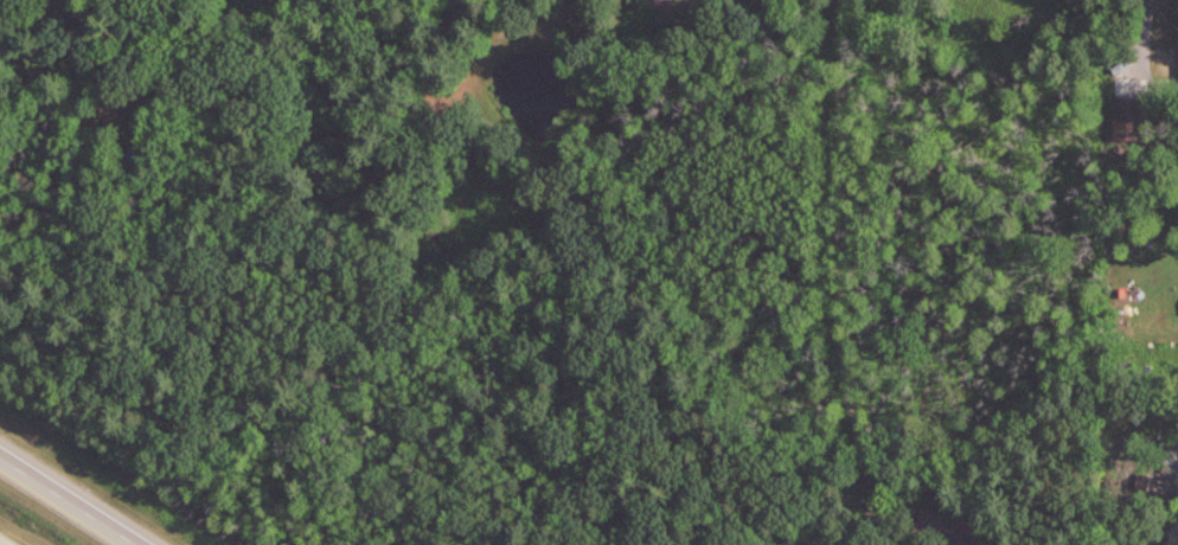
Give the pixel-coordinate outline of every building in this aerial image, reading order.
[(56,22),(74,20),(72,4),(53,7),(56,22)] [(1142,101),(1116,101),(1116,132),(1141,132),(1142,101)]
